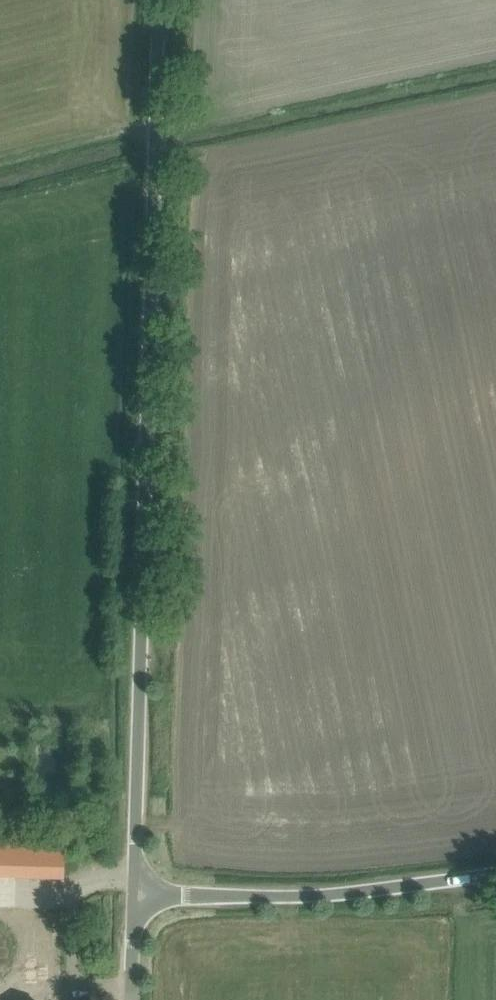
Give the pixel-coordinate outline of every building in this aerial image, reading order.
[(65,838),(0,836),(0,876),(64,878),(65,838)]
